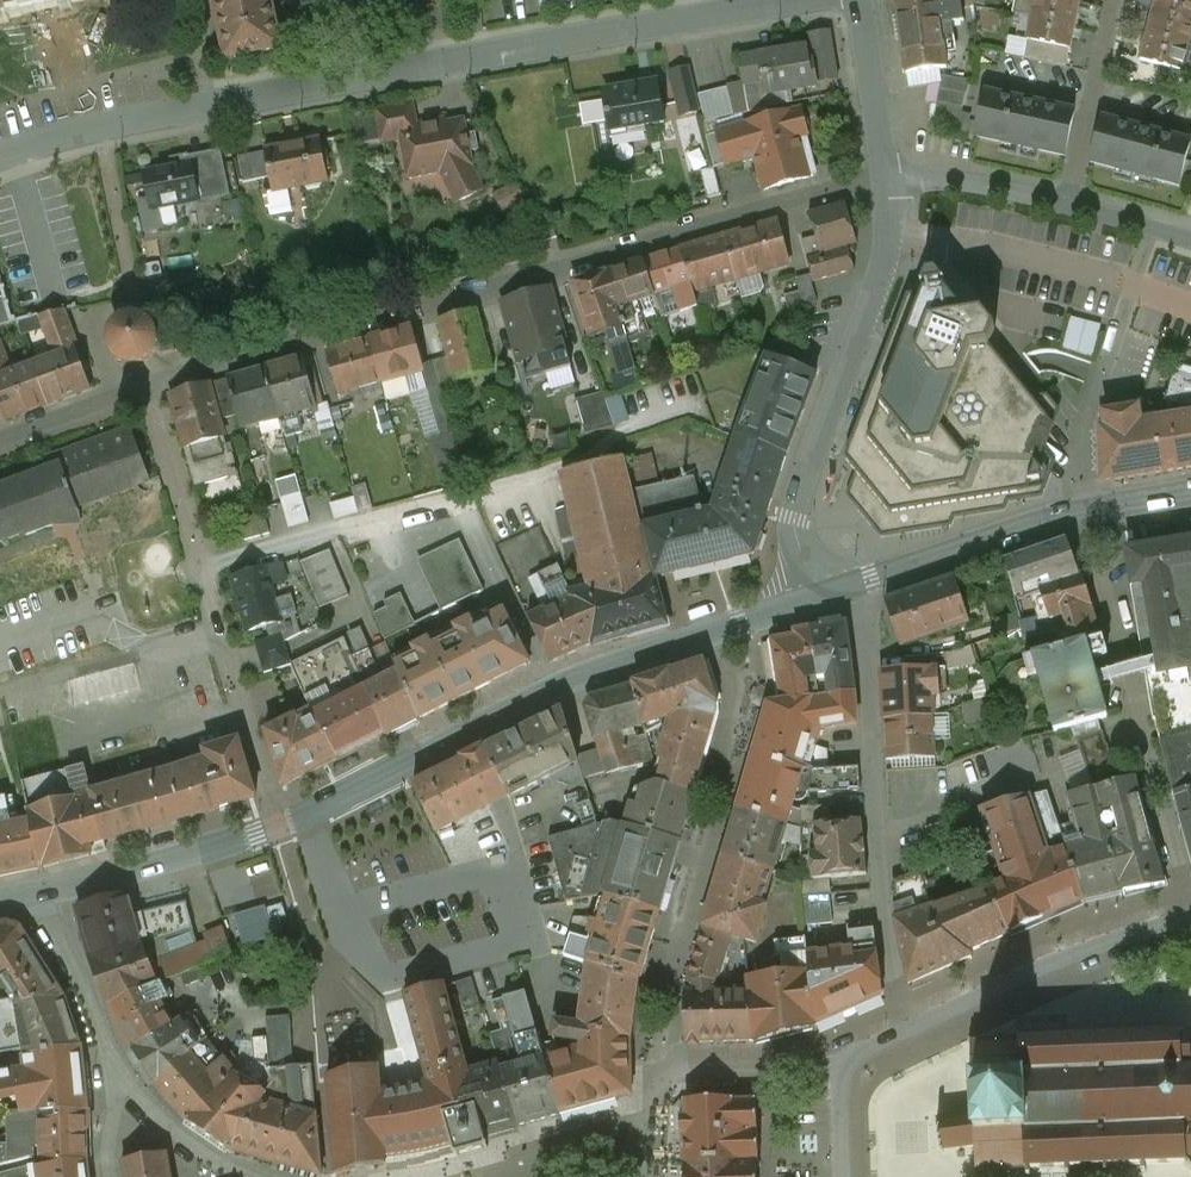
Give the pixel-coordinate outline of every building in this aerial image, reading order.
[(3,20),(1,13),(62,0),(0,0),(0,21),(3,20)] [(225,58),(282,48),(271,0),(213,0),(225,58)] [(906,73),(946,67),(945,51),(942,37),(953,35),(951,22),(964,21),(962,7),(961,0),(895,0),(906,73)] [(1033,17),(1036,0),(1015,0),(1012,14),(1033,17)] [(1068,0),(1036,0),(1033,17),(1074,26),(1080,3),(1068,0)] [(1153,14),(1190,24),(1190,0),(1156,0),(1153,14)] [(1147,37),(1188,48),(1190,38),(1190,24),(1153,14),(1147,37)] [(1074,26),(1033,17),(1028,41),(1063,48),(1070,50),(1074,26)] [(811,48),(807,49),(809,64),(814,63),(816,83),(838,80),(829,30),(808,33),(811,48)] [(955,50),(953,35),(942,37),(945,51),(955,50)] [(1188,48),(1147,37),(1141,61),(1183,71),(1188,48)] [(1063,48),(1028,41),(1024,59),(1066,67),(1066,65),(1060,63),(1063,48)] [(1188,48),(1183,71),(1190,74),(1190,49),(1188,48)] [(744,83),(750,113),(767,109),(764,94),(817,86),(816,83),(814,63),(809,64),(807,49),(776,54),(776,51),(739,58),(744,83)] [(669,72),(683,117),(706,110),(692,64),(669,72)] [(966,80),(940,76),(932,129),(957,133),(966,80)] [(607,100),(603,100),(608,132),(626,130),(627,135),(646,132),(646,126),(664,124),(657,82),(605,90),(607,100)] [(726,86),(734,116),(743,114),(750,113),(744,83),(726,86)] [(1071,111),(985,93),(976,134),(1062,153),(1071,111)] [(416,127),(416,123),(412,103),(376,110),(377,115),(381,134),(416,127)] [(746,125),(718,133),(726,165),(755,157),(764,192),(808,179),(797,139),(807,136),(801,111),(746,125)] [(714,168),(726,165),(718,133),(746,125),(743,114),(734,116),(703,123),(714,168)] [(381,134),(377,115),(354,119),(359,144),(382,140),(381,134)] [(416,127),(381,134),(382,140),(383,142),(400,139),(408,179),(440,173),(456,203),(484,190),(472,167),(470,152),(478,151),(476,132),(466,134),(464,119),(447,123),(446,118),(416,123),(416,127)] [(1188,141),(1100,120),(1090,162),(1178,182),(1188,141)] [(320,139),(264,149),(265,152),(270,178),(273,192),(304,186),(308,190),(319,188),(321,183),(328,182),(320,139)] [(270,178),(265,152),(239,156),(244,183),(270,178)] [(170,168),(145,174),(152,210),(159,208),(197,201),(190,168),(189,159),(168,163),(170,168)] [(220,163),(190,168),(197,201),(226,194),(220,163)] [(721,195),(714,168),(698,172),(705,199),(721,195)] [(304,186),(273,192),(266,193),(271,215),(307,208),(304,186)] [(845,202),(808,213),(815,237),(827,276),(854,269),(848,246),(857,243),(845,202)] [(159,208),(152,210),(142,212),(146,230),(163,227),(159,208)] [(777,221),(725,237),(736,277),(736,279),(789,264),(777,221)] [(736,277),(725,237),(680,250),(690,282),(693,290),(711,284),(736,277)] [(827,276),(815,237),(802,240),(810,275),(812,281),(827,276)] [(673,288),(690,282),(680,250),(643,261),(654,294),(673,288)] [(654,294),(643,261),(606,273),(623,327),(626,336),(629,345),(649,337),(641,313),(637,300),(654,294)] [(623,327),(606,273),(571,283),(590,337),(614,330),(623,327)] [(812,281),(810,275),(795,279),(799,291),(784,296),(788,310),(817,302),(812,281)] [(690,282),(673,288),(682,311),(697,306),(693,290),(690,282)] [(693,290),(697,306),(711,306),(716,304),(711,284),(693,290)] [(541,291),(502,303),(517,350),(523,370),(526,369),(551,361),(542,331),(553,327),(541,291)] [(944,291),(907,292),(845,457),(857,473),(848,497),(882,538),(953,530),(956,518),(1007,513),(1009,501),(1048,496),(1058,463),(1047,448),(1059,409),(1051,397),(1038,398),(992,349),(997,331),(980,314),(964,315),(944,291)] [(637,300),(641,313),(656,308),(657,310),(659,309),(654,294),(637,300)] [(12,323),(4,296),(0,297),(0,328),(12,323)] [(697,306),(682,311),(685,319),(700,314),(697,306)] [(46,330),(69,322),(64,310),(17,322),(22,335),(46,330)] [(475,311),(438,322),(443,338),(446,348),(450,362),(455,380),(466,377),(467,382),(473,380),(472,376),(492,370),(475,311)] [(1099,323),(1068,316),(1059,352),(1090,359),(1099,323)] [(133,319),(123,321),(115,327),(112,335),(111,344),(113,352),(118,358),(129,364),(136,364),(145,361),(151,356),(154,350),(156,342),(155,335),(152,329),(148,324),(141,320),(133,319)] [(46,330),(56,355),(74,348),(69,335),(73,333),(69,322),(46,330)] [(612,335),(614,340),(626,336),(623,327),(614,330),(615,334),(612,335)] [(409,330),(370,340),(381,383),(405,377),(406,381),(412,379),(410,375),(421,372),(418,362),(415,350),(409,330)] [(629,345),(626,336),(614,340),(610,341),(619,373),(636,368),(629,345)] [(446,348),(443,338),(435,340),(438,349),(446,348)] [(370,340),(326,352),(338,394),(381,383),(370,340)] [(56,355),(32,364),(47,404),(89,388),(74,348),(56,355)] [(420,349),(415,350),(418,362),(423,361),(420,349)] [(523,370),(517,350),(502,354),(514,392),(531,387),(529,381),(526,369),(523,370)] [(713,512),(703,514),(715,562),(755,553),(762,533),(815,375),(762,355),(756,369),(765,372),(713,512)] [(304,358),(267,368),(280,414),(280,416),(316,406),(304,358)] [(526,369),(529,381),(556,373),(551,361),(526,369)] [(455,380),(450,362),(436,366),(442,385),(455,380)] [(0,377),(0,409),(4,420),(47,404),(32,364),(0,377)] [(1181,417),(1190,416),(1190,371),(1178,366),(1165,401),(1179,406),(1181,417)] [(267,368),(227,379),(237,415),(241,427),(262,422),(261,419),(280,414),(267,368)] [(227,379),(209,384),(219,420),(237,415),(227,379)] [(593,381),(575,387),(583,412),(601,407),(593,381)] [(425,386),(440,436),(454,433),(439,383),(425,386)] [(209,384),(170,394),(186,448),(224,438),(219,420),(209,384)] [(1105,429),(1099,429),(1102,482),(1165,472),(1156,421),(1155,416),(1139,418),(1139,410),(1103,415),(1105,429)] [(261,419),(262,422),(264,427),(261,427),(264,434),(284,429),(280,416),(280,414),(261,419)] [(1156,421),(1165,472),(1190,468),(1190,416),(1181,417),(1156,421)] [(57,455),(60,466),(62,465),(72,491),(72,495),(73,499),(145,471),(128,427),(57,455)] [(441,441),(434,444),(445,481),(466,476),(454,433),(440,436),(441,441)] [(224,438),(186,448),(184,449),(195,488),(239,475),(233,453),(229,454),(224,438)] [(572,586),(568,587),(594,643),(595,645),(666,624),(654,577),(642,528),(634,491),(626,458),(561,474),(587,577),(589,584),(572,586)] [(62,465),(60,466),(0,489),(0,542),(22,533),(24,537),(54,526),(53,522),(79,513),(73,499),(72,495),(72,491),(62,465)] [(642,528),(703,514),(695,477),(634,491),(642,528)] [(298,492),(280,497),(288,527),(306,522),(298,492)] [(703,514),(642,528),(654,577),(715,562),(703,514)] [(239,520),(241,528),(259,522),(257,515),(239,520)] [(259,522),(241,528),(244,541),(270,533),(266,520),(259,522)] [(420,557),(445,607),(486,587),(461,537),(420,557)] [(1127,551),(1132,585),(1146,583),(1153,628),(1140,631),(1144,657),(1190,647),(1190,631),(1190,624),(1190,623),(1190,541),(1127,551)] [(1034,606),(1045,602),(1039,585),(1078,575),(1070,551),(1059,547),(1004,562),(1014,597),(1029,593),(1034,606)] [(330,551),(300,563),(320,608),(349,596),(330,551)] [(280,564),(232,578),(248,631),(266,626),(281,622),(274,600),(270,586),(285,582),(280,564)] [(537,574),(548,596),(568,587),(557,565),(537,574)] [(1047,608),(1051,619),(1090,608),(1093,607),(1081,574),(1078,575),(1039,585),(1045,602),(1047,608)] [(572,579),(572,586),(589,584),(587,577),(572,579)] [(952,578),(928,586),(943,631),(968,622),(952,578)] [(928,586),(885,601),(900,646),(943,631),(928,586)] [(552,605),(528,616),(549,663),(594,643),(568,587),(548,596),(552,605)] [(376,607),(390,636),(419,622),(405,593),(376,607)] [(292,595),(274,600),(281,622),(266,626),(269,638),(282,634),(285,642),(301,634),(294,615),(297,614),(292,595)] [(1021,626),(1051,619),(1047,608),(1018,614),(1021,626)] [(1051,619),(1060,650),(1100,638),(1090,608),(1051,619)] [(460,635),(431,649),(457,700),(529,664),(503,613),(473,628),(470,622),(456,628),(460,635)] [(822,627),(809,629),(820,697),(854,691),(846,623),(842,624),(840,620),(821,623),(822,627)] [(773,643),(784,703),(820,697),(809,629),(796,632),(797,638),(773,643)] [(282,634),(269,638),(254,642),(264,674),(291,665),(285,642),(282,634)] [(1054,732),(1071,727),(1098,720),(1108,718),(1091,659),(1105,656),(1100,638),(1060,650),(1033,657),(1054,732)] [(291,665),(310,708),(314,716),(365,689),(351,657),(344,639),(291,665)] [(418,655),(396,667),(419,719),(457,700),(431,649),(428,643),(415,650),(418,655)] [(953,653),(944,653),(945,670),(977,664),(971,646),(953,653)] [(1144,657),(1152,706),(1161,743),(1190,735),(1190,647),(1144,657)] [(370,650),(351,657),(365,689),(378,682),(375,675),(380,672),(370,650)] [(703,662),(634,683),(634,685),(644,724),(645,725),(669,717),(669,720),(659,759),(664,761),(660,780),(659,784),(692,794),(714,705),(713,703),(715,702),(703,662)] [(135,664),(67,682),(73,708),(141,690),(135,664)] [(378,682),(365,689),(385,736),(419,719),(396,667),(395,665),(380,672),(375,675),(378,682)] [(938,669),(881,671),(884,719),(932,717),(931,695),(939,695),(938,669)] [(644,724),(634,685),(591,698),(586,707),(595,739),(624,730),(644,724)] [(365,689),(314,716),(338,760),(385,736),(365,689)] [(769,705),(755,756),(801,769),(808,769),(821,728),(855,723),(854,691),(820,697),(784,703),(769,705)] [(982,700),(964,706),(969,726),(987,721),(982,700)] [(310,708),(266,732),(282,788),(338,760),(314,716),(310,708)] [(486,749),(486,750),(509,796),(550,775),(577,762),(562,711),(486,749)] [(932,717),(884,719),(886,760),(934,758),(932,717)] [(1071,727),(1076,739),(1101,732),(1098,720),(1071,727)] [(633,766),(632,766),(635,777),(656,771),(645,725),(644,724),(624,730),(633,766)] [(624,730),(595,739),(607,774),(632,766),(633,766),(624,730)] [(1076,739),(1081,752),(1105,745),(1103,731),(1101,732),(1076,739)] [(1161,743),(1174,791),(1190,788),(1190,735),(1161,743)] [(1004,744),(984,752),(993,776),(1037,763),(1030,738),(1004,744)] [(206,761),(169,774),(183,821),(256,798),(238,740),(204,751),(206,761)] [(1081,752),(1086,765),(1110,758),(1108,745),(1105,745),(1081,752)] [(462,761),(412,786),(436,833),(499,801),(509,796),(486,750),(477,755),(464,761),(462,761)] [(755,756),(738,811),(784,824),(800,829),(800,825),(800,809),(790,806),(794,792),(859,790),(858,768),(808,769),(801,769),(755,756)] [(1086,765),(1094,790),(1119,783),(1112,758),(1110,758),(1086,765)] [(584,783),(577,762),(550,775),(555,785),(564,780),(569,790),(584,783)] [(22,782),(27,810),(52,804),(49,796),(79,788),(81,797),(92,795),(88,778),(78,781),(75,769),(22,782)] [(183,821),(169,774),(92,795),(103,842),(183,821)] [(1119,783),(1094,790),(1122,892),(1149,885),(1158,887),(1165,885),(1136,779),(1119,783)] [(659,784),(660,780),(644,785),(639,806),(632,804),(626,826),(679,841),(692,794),(659,784)] [(604,823),(612,821),(620,819),(611,781),(585,788),(597,825),(604,823)] [(103,842),(92,795),(81,797),(79,788),(49,796),(52,804),(27,810),(30,822),(40,868),(104,852),(103,842)] [(1073,823),(1059,827),(1085,904),(1122,892),(1094,790),(1071,794),(1076,818),(1080,820),(1078,825),(1073,823)] [(1175,793),(1190,853),(1190,790),(1175,793)] [(1047,792),(1006,803),(1045,917),(1085,904),(1059,827),(1047,792)] [(19,824),(12,796),(0,798),(0,828),(19,824)] [(1006,881),(990,888),(1007,935),(1045,917),(1006,803),(981,811),(995,851),(1006,881)] [(800,807),(800,809),(800,825),(813,825),(813,822),(829,821),(829,806),(800,807)] [(738,811),(724,858),(771,871),(784,824),(738,811)] [(960,817),(926,828),(934,850),(971,837),(965,820),(960,817)] [(862,819),(829,821),(813,822),(813,825),(815,849),(808,849),(810,877),(829,876),(867,873),(862,819)] [(612,821),(604,823),(581,899),(604,895),(626,826),(612,821)] [(30,822),(19,824),(0,828),(0,877),(40,868),(30,822)] [(597,825),(547,838),(564,902),(581,899),(604,823),(597,825)] [(679,841),(626,826),(604,895),(607,897),(658,912),(679,841)] [(900,853),(909,882),(920,879),(921,880),(930,876),(928,848),(900,853)] [(979,857),(990,888),(1006,881),(995,851),(979,857)] [(505,854),(492,856),(495,865),(507,862),(505,854)] [(724,858),(703,927),(730,935),(756,943),(767,906),(762,904),(771,871),(724,858)] [(829,876),(810,877),(800,877),(801,896),(830,894),(829,876)] [(898,886),(902,899),(925,891),(921,880),(920,879),(909,882),(898,886)] [(902,899),(893,902),(894,919),(908,985),(971,956),(969,951),(1007,935),(990,888),(931,907),(925,891),(902,899)] [(830,894),(801,896),(803,924),(832,922),(830,894)] [(92,960),(142,945),(133,909),(129,895),(77,909),(92,960)] [(658,912),(607,897),(600,923),(593,921),(592,924),(574,920),(566,957),(588,964),(637,980),(658,912)] [(281,900),(236,913),(245,944),(290,931),(281,900)] [(133,909),(142,945),(193,929),(186,904),(143,915),(133,909)] [(849,948),(807,954),(808,972),(814,1025),(882,995),(873,923),(848,925),(849,948)] [(0,927),(0,966),(6,976),(8,979),(41,959),(22,927),(10,925),(0,927)] [(688,980),(688,992),(717,991),(718,980),(730,935),(703,927),(688,980)] [(206,940),(207,943),(209,942),(217,960),(232,954),(222,933),(206,940)] [(776,958),(781,957),(807,954),(805,939),(774,941),(776,958)] [(207,943),(180,954),(188,973),(217,960),(209,942),(207,943)] [(92,960),(108,1005),(153,987),(158,985),(150,966),(142,945),(92,960)] [(158,985),(166,981),(188,973),(180,954),(150,966),(158,985)] [(781,957),(782,974),(808,972),(807,954),(781,957)] [(8,979),(6,976),(1,980),(11,998),(22,997),(23,1004),(64,998),(41,959),(8,979)] [(515,962),(483,971),(493,1012),(497,1011),(502,1031),(504,1039),(510,1038),(515,1037),(522,1064),(544,1058),(537,1032),(536,1032),(515,962)] [(637,980),(588,964),(580,1027),(558,1024),(557,1027),(585,1031),(629,1037),(637,980)] [(747,978),(748,990),(754,1041),(754,1044),(814,1027),(814,1025),(808,972),(782,974),(747,978)] [(471,978),(455,983),(465,1013),(481,1007),(471,978)] [(158,985),(153,987),(160,1002),(174,996),(166,981),(158,985)] [(432,1148),(483,1136),(465,1074),(468,1073),(444,984),(402,994),(403,998),(392,1000),(388,1008),(391,1018),(388,1026),(394,1049),(400,1053),(406,1052),(409,1062),(405,1067),(407,1076),(408,1083),(418,1087),(423,1086),(427,1098),(419,1099),(414,1108),(423,1145),(427,1148),(432,1147),(432,1148)] [(153,987),(108,1005),(132,1051),(172,1026),(160,1002),(153,987)] [(688,992),(684,992),(686,1043),(754,1041),(748,990),(717,991),(688,992)] [(11,998),(0,1000),(0,1054),(22,1050),(26,1070),(81,1061),(64,998),(23,1004),(22,997),(11,998)] [(268,1037),(270,1056),(292,1054),(290,1015),(266,1018),(268,1037)] [(132,1051),(154,1084),(199,1047),(183,1019),(172,1026),(132,1051)] [(554,1039),(560,1054),(583,1048),(585,1031),(557,1027),(554,1039)] [(976,1116),(977,1147),(977,1155),(977,1169),(972,1174),(976,1176),(977,1176),(981,1172),(1000,1172),(1000,1176),(1006,1176),(1006,1172),(1025,1171),(1025,1176),(1031,1176),(1031,1171),(1065,1170),(1065,1176),(1070,1176),(1070,1169),(1103,1168),(1103,1176),(1109,1176),(1108,1167),(1141,1166),(1142,1174),(1147,1174),(1146,1166),(1183,1165),(1190,1170),(1190,1169),(1190,1057),(1190,1038),(1180,1039),(1180,1038),(1186,1031),(1182,1028),(1177,1034),(1139,1035),(1139,1027),(1134,1027),(1134,1036),(1103,1037),(1103,1028),(1097,1028),(1097,1038),(1066,1039),(1065,1031),(1060,1031),(1060,1039),(1025,1041),(1025,1032),(1020,1032),(1020,1041),(1001,1042),(1001,1035),(995,1035),(996,1042),(976,1043),(971,1037),(967,1041),(972,1046),(976,1116)] [(489,1034),(498,1064),(516,1060),(510,1038),(504,1039),(502,1031),(489,1034)] [(560,1054),(544,1058),(558,1114),(629,1094),(629,1037),(585,1031),(583,1048),(560,1054)] [(270,1056),(268,1037),(251,1039),(254,1064),(270,1066),(270,1056)] [(498,1064),(500,1070),(522,1064),(515,1037),(510,1038),(516,1060),(498,1064)] [(236,1075),(238,1061),(240,1047),(233,1047),(232,1054),(224,1059),(209,1039),(199,1047),(154,1084),(186,1120),(236,1075)] [(270,1056),(270,1066),(270,1068),(292,1068),(292,1054),(270,1056)] [(522,1064),(500,1070),(517,1125),(558,1114),(544,1058),(522,1064)] [(81,1061),(26,1070),(0,1074),(0,1116),(7,1114),(9,1114),(40,1113),(57,1113),(85,1111),(81,1061)] [(238,1061),(236,1075),(265,1093),(271,1084),(270,1068),(270,1066),(254,1064),(238,1061)] [(498,1064),(468,1073),(465,1074),(483,1136),(517,1125),(500,1070),(498,1064)] [(378,1070),(386,1156),(404,1154),(404,1151),(410,1151),(416,1147),(403,1112),(396,1107),(393,1096),(397,1086),(396,1078),(394,1071),(386,1067),(377,1068),(378,1070)] [(271,1084),(265,1093),(267,1094),(263,1100),(308,1113),(304,1070),(294,1068),(292,1068),(270,1068),(271,1084)] [(378,1070),(326,1074),(335,1176),(387,1171),(386,1156),(378,1070)] [(230,1150),(263,1100),(267,1094),(265,1093),(236,1075),(186,1120),(230,1150)] [(407,1076),(396,1078),(397,1086),(393,1096),(396,1107),(403,1112),(416,1147),(423,1145),(414,1108),(419,1099),(427,1098),(423,1086),(418,1087),(408,1083),(407,1076)] [(679,1101),(673,1108),(674,1128),(683,1135),(684,1163),(755,1161),(759,1161),(756,1101),(731,1102),(730,1099),(679,1101)] [(308,1113),(263,1100),(230,1150),(317,1176),(308,1113)] [(9,1114),(10,1146),(0,1146),(0,1167),(36,1158),(36,1147),(58,1146),(59,1164),(86,1163),(85,1111),(57,1113),(57,1120),(41,1120),(40,1113),(9,1114)] [(977,1147),(976,1116),(937,1121),(941,1152),(945,1151),(977,1147)] [(122,1162),(125,1176),(171,1176),(165,1153),(122,1162)] [(684,1163),(685,1176),(755,1176),(755,1161),(684,1163)] [(59,1164),(42,1164),(43,1176),(89,1176),(86,1163),(59,1164)] [(42,1164),(0,1174),(0,1176),(43,1176),(42,1164)]
